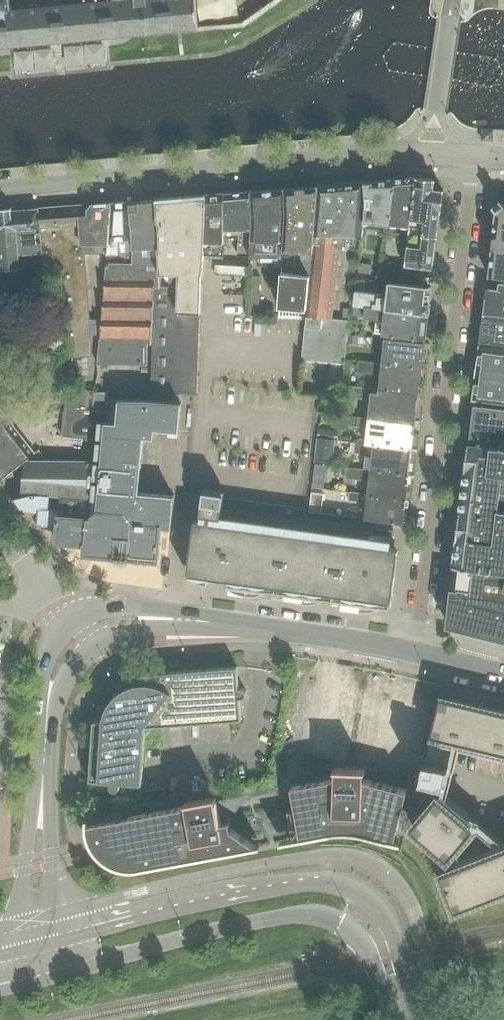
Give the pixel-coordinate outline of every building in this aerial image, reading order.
[(12,44),(105,36),(194,27),(199,27),(199,26),(199,25),(198,13),(196,0),(97,0),(80,2),(12,8),(11,0),(0,0),(0,46),(12,44)] [(483,129),(482,130),(482,140),(493,140),(493,131),(493,130),(483,129)] [(385,224),(409,226),(410,226),(416,177),(413,177),(413,178),(392,180),(392,179),(391,179),(391,180),(385,224)] [(444,191),(433,189),(434,179),(417,177),(417,178),(416,177),(410,226),(409,235),(423,236),(423,235),(427,235),(436,236),(437,236),(440,210),(441,210),(444,191)] [(365,182),(365,184),(366,192),(366,203),(365,222),(385,224),(391,180),(391,179),(390,179),(390,180),(375,181),(374,181),(365,182)] [(365,222),(366,203),(366,192),(365,184),(365,182),(319,186),(307,302),(306,318),(301,360),(345,364),(349,320),(332,319),(341,244),(342,244),(343,235),(363,236),(365,222)] [(282,272),(280,300),(307,302),(319,186),(316,186),(317,186),(308,187),(308,186),(306,187),(288,188),(286,188),(286,189),(285,189),(286,199),(286,219),(284,250),(283,257),(282,272)] [(286,219),(286,199),(285,189),(251,191),(252,201),(252,219),(251,256),(251,258),(254,258),(254,256),(283,257),(284,250),(286,219)] [(252,201),(251,191),(248,191),(248,192),(228,193),(225,193),(223,238),(225,238),(225,237),(238,238),(237,256),(238,256),(251,256),(252,219),(252,201)] [(223,238),(225,193),(207,195),(204,256),(224,257),(225,238),(223,238)] [(156,277),(177,276),(175,311),(200,312),(202,273),(203,273),(204,256),(207,195),(156,199),(155,199),(155,200),(154,200),(157,246),(156,277)] [(148,345),(151,345),(151,344),(153,310),(155,287),(156,287),(156,277),(157,246),(154,200),(140,201),(140,200),(131,202),(131,201),(128,202),(133,262),(123,262),(107,263),(105,280),(98,364),(148,364),(148,345)] [(128,202),(112,203),(111,204),(109,254),(123,253),(123,262),(133,262),(128,202)] [(79,254),(86,254),(107,254),(111,204),(111,203),(77,205),(79,254)] [(493,236),(491,247),(492,247),(489,276),(500,277),(499,282),(503,283),(503,205),(503,204),(503,203),(496,209),(497,210),(493,236)] [(77,205),(63,206),(39,208),(46,284),(48,284),(53,359),(93,356),(86,254),(79,254),(77,205)] [(39,208),(12,211),(12,210),(0,211),(0,257),(1,256),(2,270),(21,268),(20,255),(35,253),(36,269),(29,270),(31,286),(46,284),(39,208)] [(408,235),(404,266),(432,269),(436,236),(427,235),(423,235),(423,236),(409,235),(408,235)] [(359,274),(371,275),(372,265),(360,263),(359,274)] [(432,277),(404,273),(403,279),(432,283),(432,277)] [(155,287),(153,310),(151,344),(151,345),(152,345),(151,386),(155,386),(154,391),(197,392),(200,312),(175,311),(177,276),(156,277),(156,287),(155,287)] [(249,276),(248,314),(259,314),(260,276),(249,276)] [(358,281),(357,289),(365,290),(366,281),(358,281)] [(431,289),(431,286),(389,282),(387,298),(379,297),(380,294),(355,291),(354,305),(355,305),(385,309),(428,314),(430,303),(429,303),(429,302),(431,298),(432,293),(431,289)] [(499,282),(499,289),(486,287),(485,296),(486,297),(484,313),(494,314),(503,316),(503,283),(499,282)] [(353,316),(364,317),(375,319),(373,332),(425,339),(428,314),(385,309),(355,305),(353,316)] [(343,319),(350,319),(351,309),(344,308),(343,319)] [(503,344),(503,316),(494,314),(484,313),(483,322),(481,341),(503,344)] [(358,345),(358,337),(349,336),(348,344),(358,345)] [(382,363),(412,367),(421,368),(423,352),(424,343),(385,338),(382,363)] [(503,403),(503,349),(480,345),(477,368),(476,376),(473,399),(503,403)] [(380,375),(378,392),(378,393),(418,397),(420,377),(421,377),(422,368),(421,368),(412,367),(382,363),(358,360),(357,372),(380,375)] [(378,393),(378,392),(371,391),(371,388),(354,386),(345,385),(343,396),(353,397),(370,400),(368,418),(415,423),(417,408),(418,397),(378,393)] [(67,388),(62,436),(90,439),(94,391),(67,388)] [(95,392),(93,411),(107,412),(108,400),(108,393),(95,392)] [(57,528),(56,542),(85,544),(84,553),(111,556),(116,556),(117,550),(127,551),(126,557),(153,560),(158,560),(160,534),(161,526),(171,527),(173,495),(138,492),(141,466),(146,467),(146,463),(141,462),(143,443),(153,444),(154,437),(153,437),(154,428),(179,430),(181,403),(179,403),(150,400),(119,400),(117,423),(106,422),(100,422),(99,437),(105,438),(105,443),(99,442),(97,458),(104,458),(104,463),(97,462),(96,478),(102,479),(102,483),(95,483),(94,498),(101,499),(100,510),(92,517),(86,517),(62,515),(58,515),(57,528)] [(469,422),(466,441),(503,446),(503,408),(474,404),(473,416),(475,417),(475,423),(469,422)] [(342,423),(349,424),(367,427),(365,443),(412,449),(415,423),(368,418),(343,415),(342,423)] [(7,418),(0,424),(0,451),(21,435),(7,418)] [(317,437),(336,439),(338,440),(339,431),(318,428),(317,437)] [(0,451),(0,480),(26,459),(27,460),(48,460),(39,449),(34,453),(21,435),(0,451)] [(336,439),(317,437),(313,462),(332,465),(336,439)] [(366,454),(364,469),(409,475),(412,449),(365,443),(356,442),(355,452),(366,454)] [(462,627),(465,628),(465,629),(466,629),(473,630),(473,631),(476,631),(482,633),(484,633),(490,635),(491,635),(498,637),(501,638),(501,637),(503,638),(503,447),(468,443),(465,470),(466,470),(461,511),(460,511),(457,538),(454,565),(457,566),(455,589),(452,588),(451,599),(450,606),(450,607),(449,614),(449,615),(448,622),(448,624),(451,625),(452,625),(453,625),(454,625),(455,626),(457,627),(459,626),(460,626),(461,627),(462,627)] [(87,498),(90,460),(75,460),(48,460),(27,460),(24,493),(24,496),(36,495),(51,496),(63,497),(87,498)] [(315,464),(314,475),(326,477),(327,466),(315,464)] [(409,475),(364,469),(345,467),(344,478),(369,481),(368,494),(406,499),(408,483),(409,475)] [(204,488),(200,514),(199,521),(195,520),(187,573),(227,579),(226,585),(391,608),(399,554),(398,554),(399,548),(391,547),(394,530),(373,527),(304,518),(306,508),(224,497),(224,491),(204,488)] [(406,499),(368,494),(333,489),(332,498),(367,502),(365,518),(403,522),(405,507),(406,499)] [(312,492),(309,512),(321,514),(324,493),(312,492)] [(12,499),(11,499),(20,514),(38,515),(37,526),(57,528),(58,515),(62,515),(86,517),(87,498),(63,497),(62,510),(50,509),(51,496),(36,495),(24,496),(12,499)] [(102,721),(100,721),(93,721),(89,781),(110,782),(110,785),(110,786),(111,787),(111,788),(112,789),(113,789),(115,790),(117,789),(118,789),(119,789),(119,788),(120,787),(120,786),(121,785),(121,783),(142,784),(145,735),(154,726),(241,719),(240,698),(242,698),(243,697),(244,697),(245,696),(246,696),(246,695),(247,694),(247,692),(246,691),(246,690),(245,689),(244,688),(243,688),(242,687),(239,688),(237,667),(237,666),(139,674),(140,683),(136,684),(133,684),(130,685),(127,687),(124,688),(122,689),(118,692),(115,695),(112,698),(110,701),(108,703),(106,707),(104,711),(103,714),(103,717),(102,721)] [(503,753),(503,713),(440,697),(431,736),(503,753)] [(448,767),(453,748),(429,742),(425,761),(448,767)] [(420,780),(444,786),(448,767),(424,761),(422,773),(420,780)] [(395,840),(398,829),(407,790),(364,779),(365,770),(366,770),(366,768),(334,767),(334,768),(326,767),(325,780),(292,786),(301,838),(333,832),(338,832),(341,832),(347,831),(353,832),(358,832),(361,833),(364,834),(398,842),(398,840),(395,840)] [(427,796),(428,792),(429,787),(419,784),(417,794),(427,796)] [(129,806),(166,800),(164,788),(127,794),(129,806)] [(448,856),(449,856),(475,826),(438,794),(412,825),(448,856)] [(226,798),(109,820),(86,824),(87,831),(89,837),(91,843),(94,849),(98,854),(103,858),(109,862),(114,865),(121,867),(127,868),(134,868),(140,868),(261,846),(260,844),(255,845),(232,829),(231,829),(226,798)] [(458,853),(461,859),(497,845),(479,829),(458,853)] [(440,873),(454,910),(503,891),(503,848),(440,873)]
